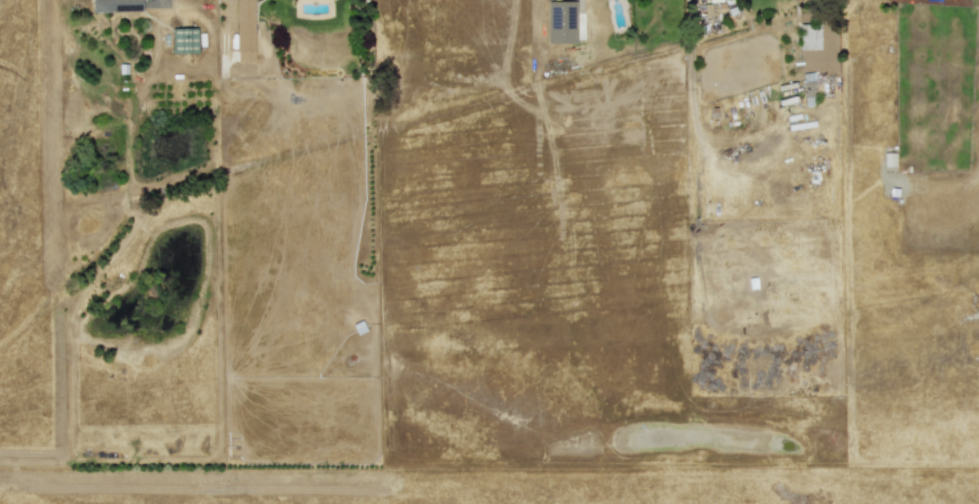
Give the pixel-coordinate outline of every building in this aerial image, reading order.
[(141,11),(141,0),(91,0),(91,12),(141,11)] [(236,62),(254,62),(253,0),(235,0),(236,62)] [(547,44),(575,44),(575,1),(547,2),(547,44)] [(800,50),(820,49),(819,24),(799,24),(800,50)] [(172,28),(172,53),(196,54),(197,28),(172,28)] [(802,73),(803,105),(815,104),(814,73),(802,73)] [(895,166),(895,153),(883,153),(883,166),(895,166)]
